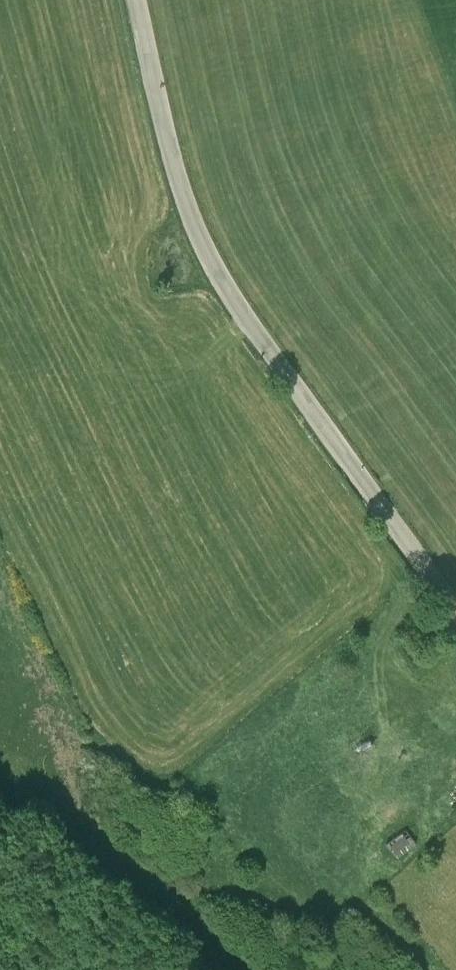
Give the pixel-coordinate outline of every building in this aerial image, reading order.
[(410,824),(389,839),(399,854),(420,839),(410,824)]
